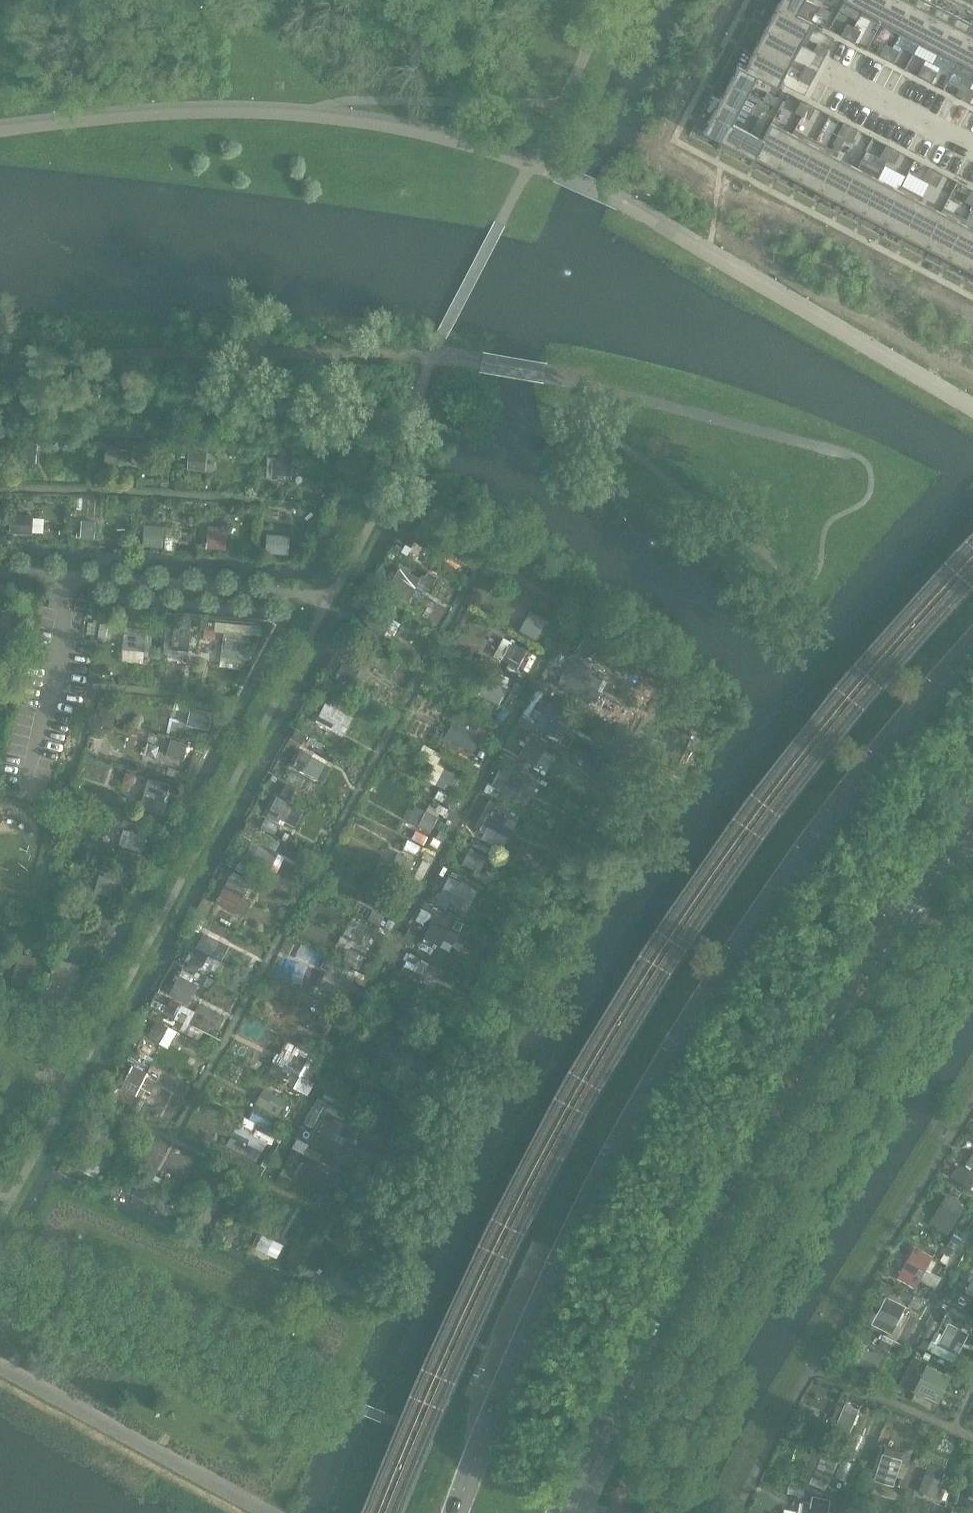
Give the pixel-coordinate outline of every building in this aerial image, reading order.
[(777,5),(796,15),(797,14),(804,0),(780,0),(777,5)] [(844,0),(863,10),(869,0),(844,0)] [(863,10),(883,20),(893,0),(869,0),(863,10)] [(883,20),(902,30),(918,0),(893,0),(883,20)] [(902,30),(921,40),(939,6),(927,0),(918,0),(902,30)] [(777,5),(766,27),(800,45),(812,23),(812,22),(797,14),(796,15),(777,5)] [(939,6),(921,40),(940,50),(958,16),(939,6)] [(820,7),(817,14),(827,20),(831,13),(820,7)] [(940,50),(959,61),(972,34),(972,24),(958,16),(940,50)] [(848,24),(842,34),(849,38),(855,27),(848,24)] [(766,27),(755,48),(789,66),(800,45),(766,27)] [(855,27),(849,38),(856,42),(861,31),(855,27)] [(959,61),(972,68),(972,34),(959,61)] [(817,44),(813,51),(824,57),(827,50),(817,44)] [(886,44),(880,55),(887,58),(893,47),(886,44)] [(893,47),(887,58),(894,62),(900,51),(893,47)] [(755,48),(744,68),(757,75),(756,77),(778,88),(778,87),(789,66),(755,48)] [(924,64),(918,75),(925,78),(931,67),(924,64)] [(738,65),(720,98),(739,108),(756,77),(757,75),(744,68),(738,65)] [(805,65),(802,72),(812,78),(816,71),(805,65)] [(931,67),(925,78),(932,82),(938,71),(931,67)] [(802,72),(798,79),(809,85),(812,78),(802,72)] [(962,84),(957,95),(964,98),(969,87),(962,84)] [(964,98),(970,102),(972,97),(972,89),(969,87),(964,98)] [(767,93),(763,100),(774,106),(778,99),(767,93)] [(720,98),(703,132),(721,141),(731,122),(732,123),(739,108),(720,98)] [(757,103),(751,114),(758,118),(764,107),(757,103)] [(801,103),(795,114),(802,117),(807,106),(801,103)] [(807,106),(802,117),(809,121),(814,110),(807,106)] [(751,114),(746,125),(753,128),(758,118),(751,114)] [(731,122),(721,141),(753,158),(763,139),(762,139),(732,123),(731,122)] [(763,139),(753,158),(754,159),(755,158),(775,168),(793,134),(772,123),(771,122),(762,139),(763,139)] [(843,125),(838,135),(845,139),(850,129),(843,125)] [(850,129),(845,139),(852,143),(857,132),(850,129)] [(793,134),(775,168),(796,180),(814,145),(793,134)] [(838,135),(831,148),(838,152),(845,139),(838,135)] [(814,145),(796,180),(817,191),(835,156),(814,145)] [(886,147),(880,158),(887,162),(892,151),(886,147)] [(892,151),(887,162),(894,165),(899,155),(892,151)] [(835,156),(817,191),(839,202),(857,168),(835,156)] [(857,168),(839,202),(860,213),(878,179),(857,168)] [(928,170),(922,181),(929,184),(935,173),(928,170)] [(935,173),(929,184),(936,188),(942,177),(935,173)] [(878,179),(860,213),(881,224),(899,190),(878,179)] [(899,190),(881,224),(902,235),(920,201),(899,190)] [(965,203),(972,206),(972,204),(972,193),(971,192),(965,203)] [(920,201),(902,235),(924,246),(942,212),(920,201)] [(942,212),(924,246),(945,258),(963,223),(942,212)] [(945,258),(966,269),(972,256),(972,229),(963,223),(945,258)] [(21,444),(21,463),(36,463),(37,445),(21,444)] [(106,449),(105,465),(118,466),(120,450),(106,449)] [(207,453),(188,452),(187,469),(206,470),(207,453)] [(293,458),(272,458),(272,479),(292,479),(293,458)] [(10,514),(9,534),(33,535),(34,515),(10,514)] [(82,521),(80,538),(93,539),(95,522),(82,521)] [(162,526),(146,525),(145,543),(160,544),(162,526)] [(219,526),(208,526),(206,548),(225,550),(227,532),(219,531),(219,526)] [(289,530),(268,528),(267,554),(287,555),(289,530)] [(421,528),(413,542),(424,548),(432,533),(421,528)] [(412,574),(400,567),(391,584),(403,591),(412,574)] [(548,617),(532,608),(521,627),(537,636),(548,617)] [(0,622),(0,667),(19,668),(23,612),(1,610),(0,622)] [(393,619),(376,610),(368,626),(384,635),(393,619)] [(145,630),(125,629),(123,652),(143,654),(145,630)] [(173,633),(172,650),(188,651),(189,634),(173,633)] [(223,637),(221,657),(240,659),(242,639),(223,637)] [(495,657),(530,670),(538,650),(502,637),(495,657)] [(366,667),(345,657),(335,677),(355,688),(366,667)] [(595,694),(605,675),(587,665),(577,685),(595,694)] [(499,700),(507,683),(488,674),(480,691),(499,700)] [(548,704),(539,722),(553,729),(561,715),(554,711),(556,707),(548,704)] [(342,714),(325,705),(317,721),(334,729),(342,714)] [(192,709),(188,725),(210,730),(214,714),(192,709)] [(475,748),(483,731),(467,723),(459,741),(475,748)] [(188,745),(171,740),(167,756),(184,761),(188,745)] [(301,752),(293,767),(304,772),(312,758),(301,752)] [(461,774),(446,766),(437,784),(451,791),(461,774)] [(503,770),(496,782),(505,787),(504,789),(518,797),(526,782),(503,770)] [(294,799),(299,788),(287,782),(282,793),(294,799)] [(489,782),(485,791),(491,795),(496,786),(489,782)] [(146,789),(140,808),(164,815),(166,806),(163,805),(166,795),(146,789)] [(295,805),(277,796),(268,813),(287,822),(295,805)] [(429,831),(438,815),(416,804),(407,819),(429,831)] [(510,815),(491,807),(484,822),(503,831),(510,815)] [(138,834),(124,830),(119,847),(142,853),(148,832),(139,830),(138,834)] [(251,844),(244,859),(258,866),(266,851),(251,844)] [(490,855),(471,846),(463,862),(481,871),(490,855)] [(117,879),(100,874),(95,892),(112,896),(117,879)] [(438,902),(469,914),(480,886),(448,875),(438,902)] [(224,887),(216,902),(234,912),(242,897),(224,887)] [(432,919),(424,937),(442,945),(450,928),(432,919)] [(355,921),(348,963),(366,966),(372,924),(355,921)] [(204,934),(196,948),(210,956),(218,941),(204,934)] [(433,990),(444,969),(412,951),(401,971),(433,990)] [(16,965),(12,981),(28,985),(32,969),(16,965)] [(71,979),(52,974),(47,993),(48,993),(46,1004),(54,1006),(57,995),(70,999),(73,987),(69,986),(71,979)] [(198,984),(179,974),(169,995),(188,1004),(198,984)] [(317,1014),(310,1028),(320,1034),(328,1020),(330,1016),(326,1014),(324,1018),(317,1014)] [(156,1022),(148,1037),(159,1043),(167,1028),(156,1022)] [(281,1065),(309,1076),(305,1088),(308,1089),(320,1058),(288,1046),(281,1065)] [(132,1067),(124,1082),(135,1087),(143,1073),(132,1067)] [(280,1115),(289,1096),(265,1085),(256,1104),(280,1115)] [(306,1122),(314,1126),(325,1103),(317,1100),(306,1122)] [(327,1118),(321,1132),(302,1124),(297,1137),(336,1154),(348,1126),(327,1118)] [(259,1161),(269,1138),(238,1124),(227,1146),(259,1161)] [(83,1153),(75,1168),(93,1177),(101,1163),(83,1153)] [(302,1159),(295,1176),(324,1188),(331,1171),(302,1159)] [(953,1175),(972,1189),(972,1174),(959,1165),(953,1175)] [(140,1180),(133,1193),(154,1204),(157,1199),(153,1197),(158,1189),(140,1180)] [(957,1224),(967,1202),(946,1192),(936,1214),(957,1224)] [(280,1243),(265,1236),(259,1249),(275,1256),(280,1243)] [(901,1278),(921,1286),(933,1254),(912,1247),(901,1278)] [(972,1294),(972,1273),(964,1289),(972,1294)] [(874,1325),(896,1332),(906,1303),(885,1295),(874,1325)] [(948,1322),(935,1351),(957,1361),(970,1331),(948,1322)] [(881,1353),(865,1343),(854,1363),(871,1372),(881,1353)] [(949,1375),(924,1363),(912,1387),(937,1399),(949,1375)] [(853,1429),(860,1407),(840,1400),(832,1422),(853,1429)] [(830,1483),(839,1457),(811,1447),(802,1473),(830,1483)] [(875,1479),(896,1484),(903,1456),(883,1451),(875,1479)] [(938,1496),(947,1468),(928,1463),(920,1491),(938,1496)] [(832,1497),(814,1494),(812,1501),(802,1499),(800,1512),(829,1512),(832,1497)]
